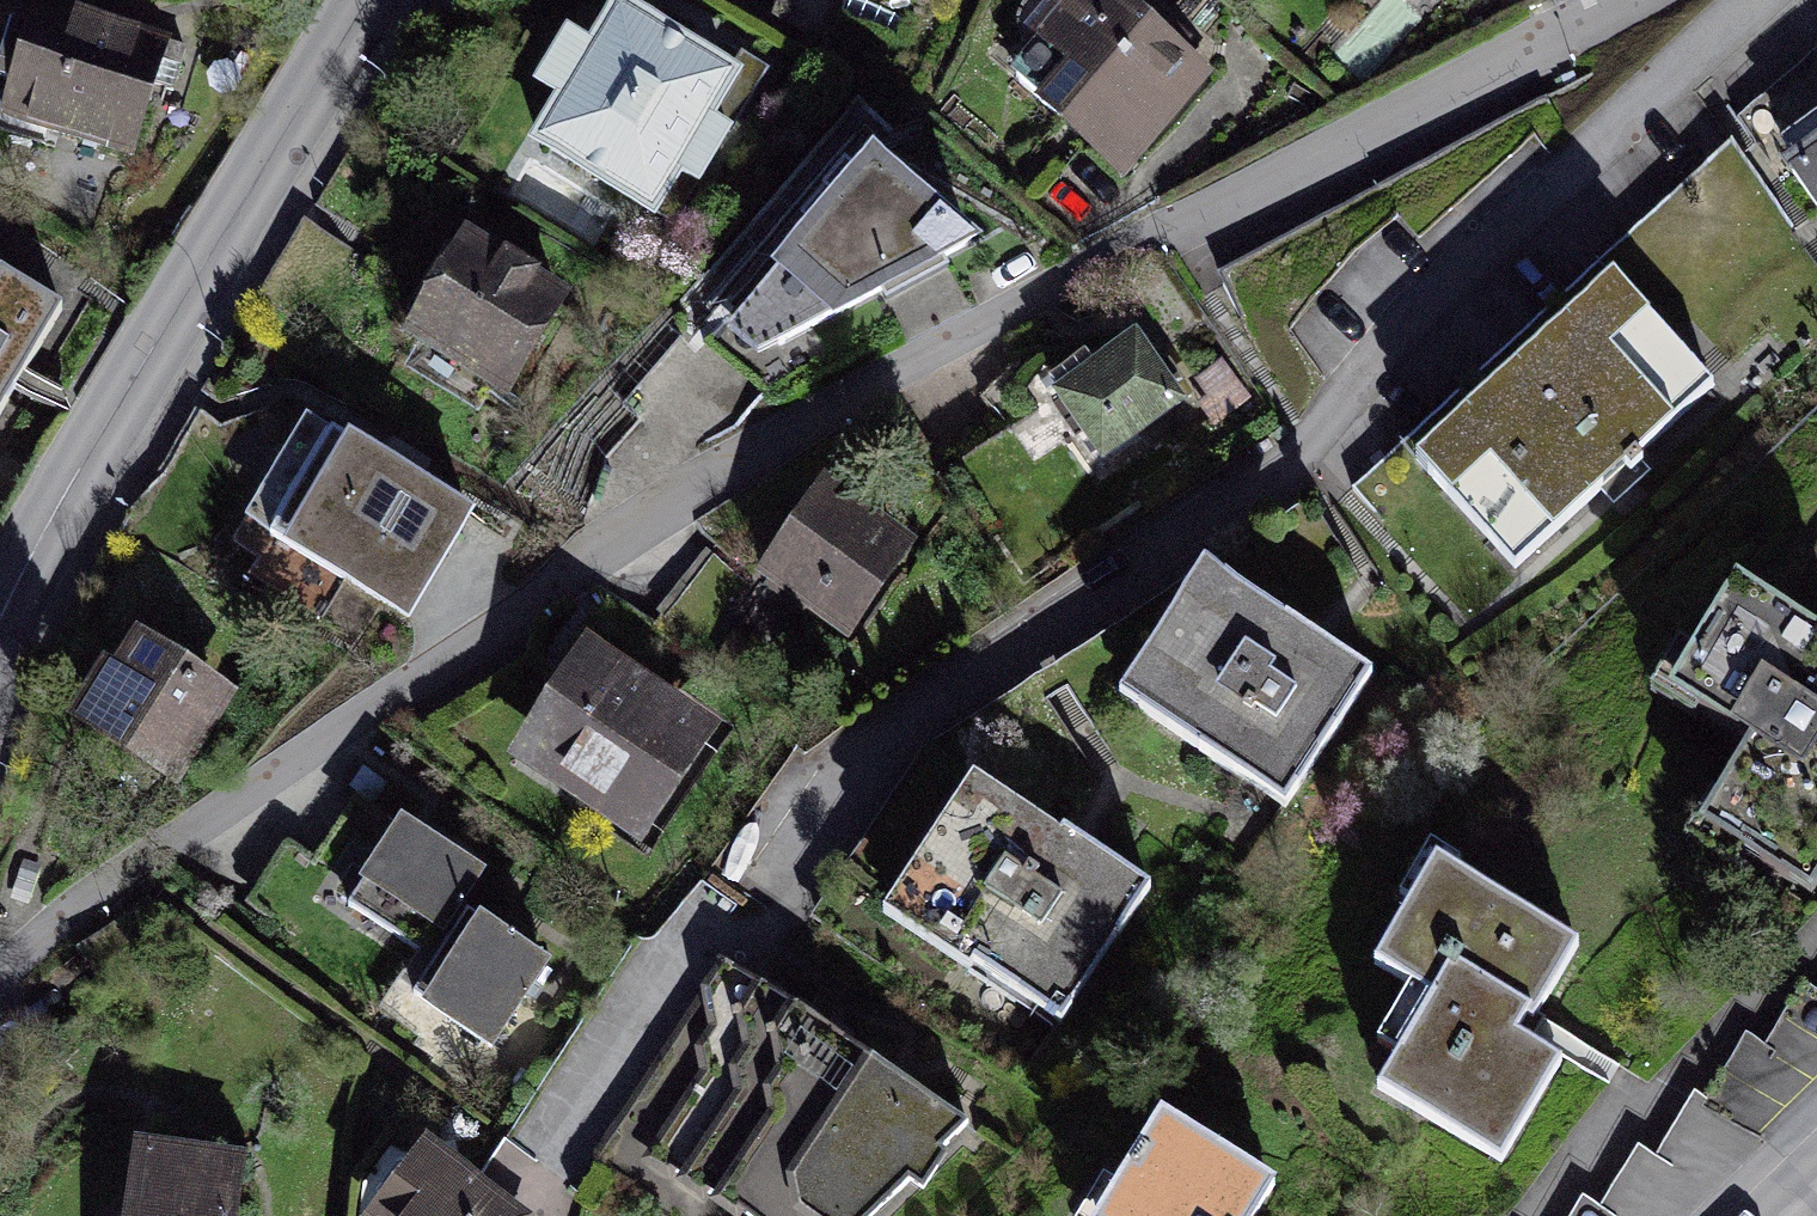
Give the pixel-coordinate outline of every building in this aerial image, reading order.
[(1101,0),(1062,0),(1028,34),(1053,59),(1023,88),(1117,182),(1223,77),(1101,0)] [(1375,14),(1390,0),(1362,0),(1375,14)] [(756,87),(622,13),(539,162),(673,236),(756,87)] [(188,62),(44,15),(5,134),(148,181),(188,62)] [(1764,152),(1816,222),(1816,111),(1764,152)] [(982,248),(869,139),(713,342),(772,383),(982,248)] [(576,311),(464,238),(396,343),(507,416),(576,311)] [(1608,274),(1412,441),(1523,570),(1719,404),(1608,274)] [(53,316),(0,283),(0,413),(53,316)] [(1154,321),(1057,375),(1108,467),(1205,414),(1154,321)] [(476,526),(327,438),(265,542),(414,630),(476,526)] [(1400,459),(1356,500),(1469,622),(1513,582),(1400,459)] [(924,554),(824,490),(764,586),(864,649),(924,554)] [(1374,678),(1198,560),(1110,691),(1285,809),(1374,678)] [(1730,568),(1663,681),(1750,733),(1699,819),(1815,887),(1816,884),(1816,738),(1813,736),(1816,730),(1816,619),(1730,568)] [(153,639),(90,722),(170,783),(202,741),(217,752),(248,712),(153,639)] [(733,742),(595,648),(516,765),(654,859),(733,742)] [(1149,897),(967,773),(877,905),(1059,1029),(1149,897)] [(490,883),(400,823),(339,915),(434,978),(407,1019),(490,1074),(549,985),(461,927),(490,883)] [(1439,987),(1380,1091),(1505,1163),(1562,1062),(1521,1039),(1576,942),(1441,865),(1388,958),(1439,987)] [(734,978),(625,1157),(724,1215),(897,1215),(978,1140),(734,978)] [(1153,1106),(1082,1213),(1087,1215),(1249,1215),(1271,1183),(1153,1106)] [(428,1147),(376,1215),(520,1215),(428,1147)] [(129,1155),(122,1215),(243,1215),(249,1170),(129,1155)]
